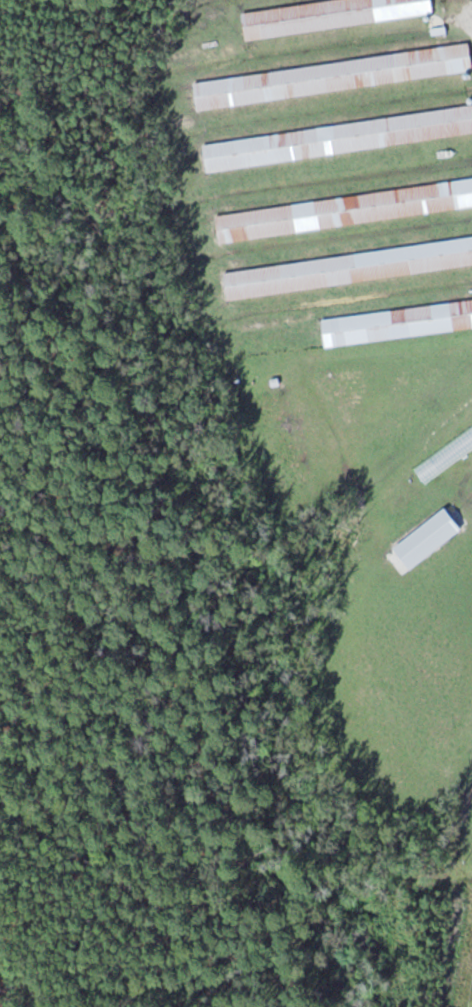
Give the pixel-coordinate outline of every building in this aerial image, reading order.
[(245,40),(435,14),(433,0),(334,0),(241,12),(245,40)] [(471,45),(194,81),(198,108),(471,73),(471,52),(471,45)] [(207,168),(471,137),(471,109),(204,141),(207,168)] [(216,213),(220,240),(471,207),(471,180),(216,213)] [(225,268),(228,296),(471,267),(471,239),(225,268)] [(471,328),(471,300),(321,318),(325,346),(471,328)] [(465,530),(449,508),(395,545),(411,568),(465,530)]
